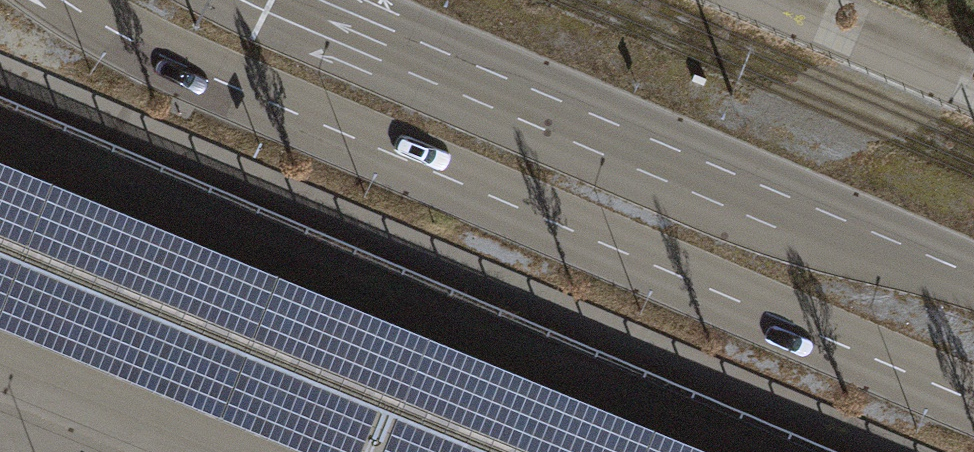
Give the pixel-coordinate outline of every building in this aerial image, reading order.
[(306,451),(718,451),(0,160),(0,327),(306,451)]
